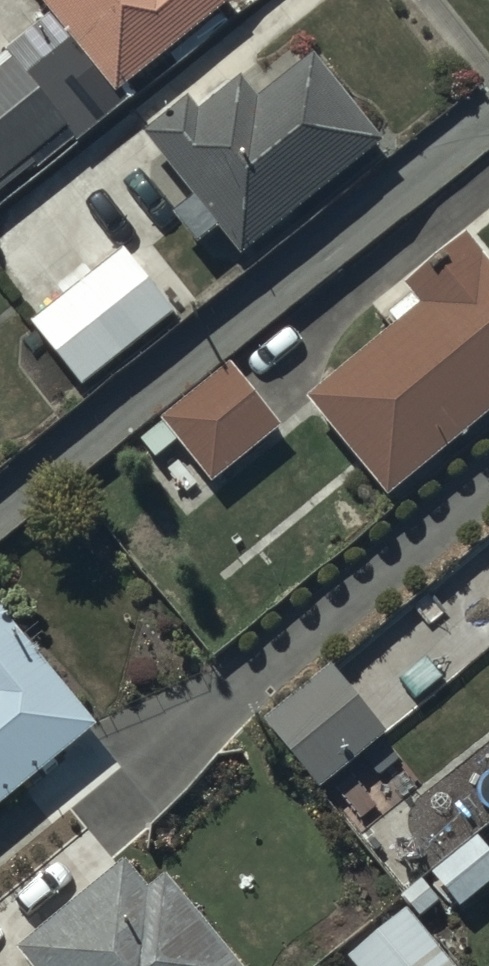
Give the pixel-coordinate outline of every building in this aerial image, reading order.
[(74,42),(63,51),(79,71),(90,62),(118,97),(236,3),(233,0),(41,0),(74,42)] [(190,102),(147,137),(195,200),(174,215),(199,248),(221,231),(243,260),(384,144),(315,58),(260,104),(243,82),(201,116),(190,102)] [(15,62),(0,74),(0,185),(70,127),(15,62)] [(419,308),(306,402),(387,500),(488,417),(488,266),(465,237),(403,288),(419,308)] [(176,315),(125,253),(33,326),(84,389),(176,315)] [(282,430),(230,365),(159,422),(193,464),(171,482),(185,500),(208,482),(211,487),(282,430)] [(371,521),(333,475),(309,495),(345,542),(371,521)] [(0,609),(0,811),(43,775),(46,779),(59,767),(56,764),(98,729),(0,609)] [(387,737),(330,671),(262,724),(319,791),(387,737)] [(422,879),(401,897),(420,918),(445,895),(460,911),(488,885),(488,852),(473,834),(422,879)] [(19,953),(30,965),(243,965),(215,933),(226,923),(189,879),(178,888),(168,876),(151,891),(127,862),(19,953)] [(347,961),(351,965),(450,965),(405,912),(347,961)]
